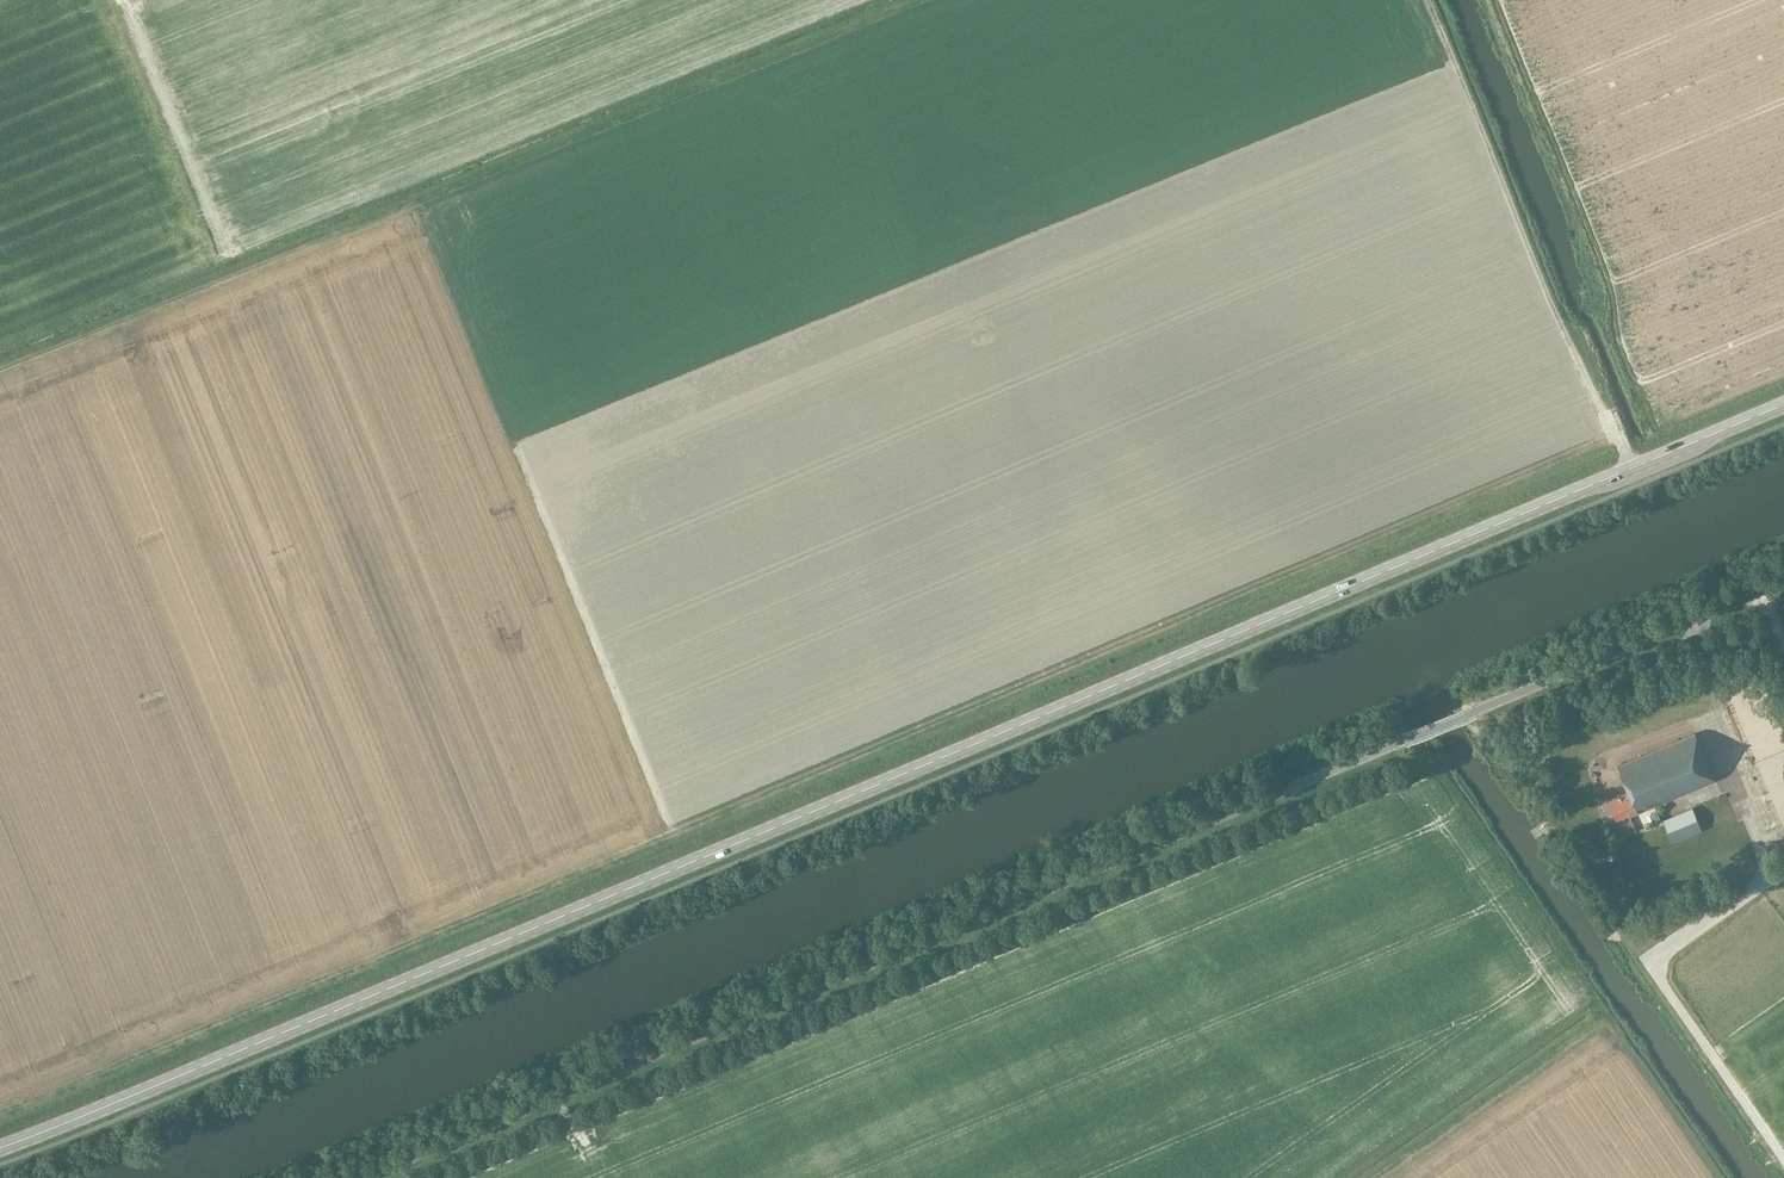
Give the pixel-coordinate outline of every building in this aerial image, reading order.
[(1715,780),(1702,748),(1696,733),(1618,765),(1629,790),(1608,799),(1616,820),(1629,814),(1630,816),(1715,780)] [(1655,811),(1651,813),(1655,822),(1659,820),(1655,811)] [(1687,812),(1671,818),(1675,827),(1691,820),(1687,812)]
